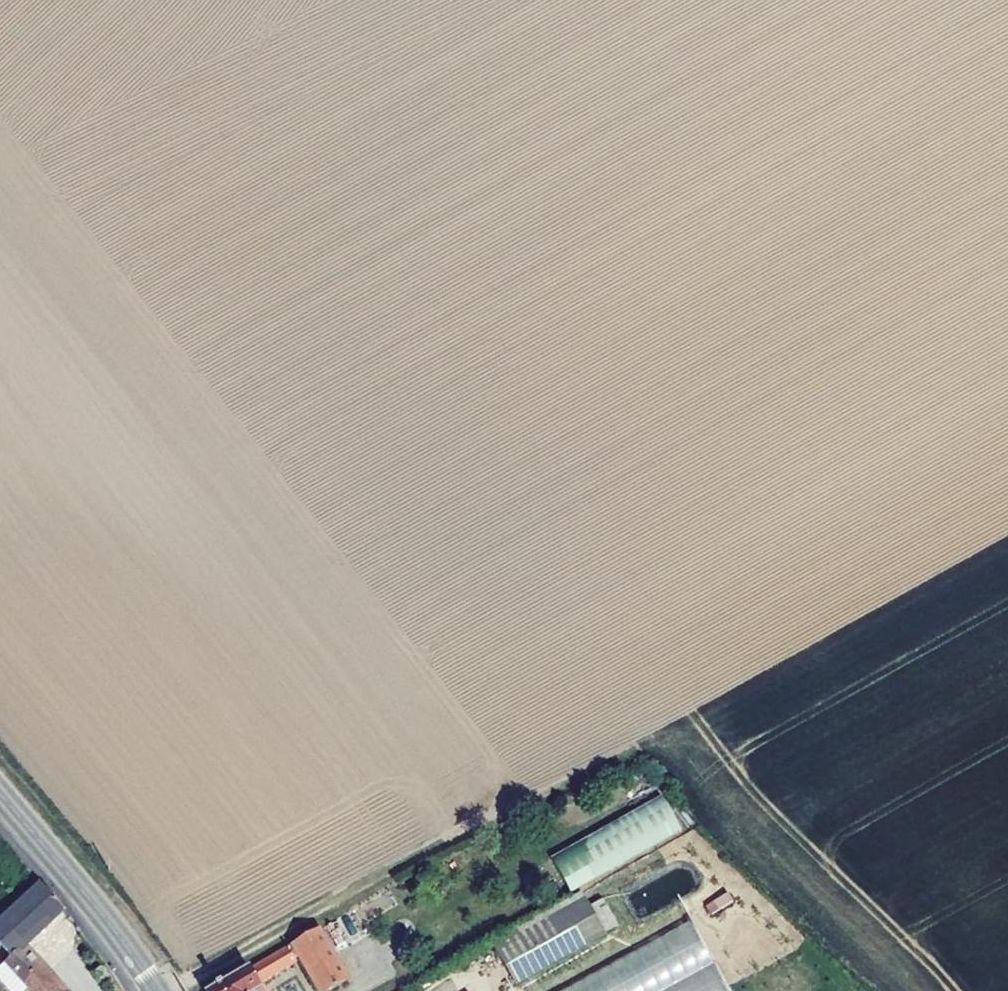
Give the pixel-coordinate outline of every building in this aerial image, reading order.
[(48,894),(0,937),(0,949),(9,959),(0,967),(0,977),(3,980),(10,974),(26,990),(66,990),(30,954),(69,919),(48,894)] [(740,926),(725,895),(527,990),(605,990),(740,926)] [(586,898),(493,947),(515,987),(606,937),(586,898)] [(216,990),(266,990),(261,982),(303,960),(321,990),(333,990),(350,982),(323,931),(216,990)] [(780,962),(764,931),(650,990),(726,990),(780,962)] [(787,990),(821,990),(815,978),(787,990)]
